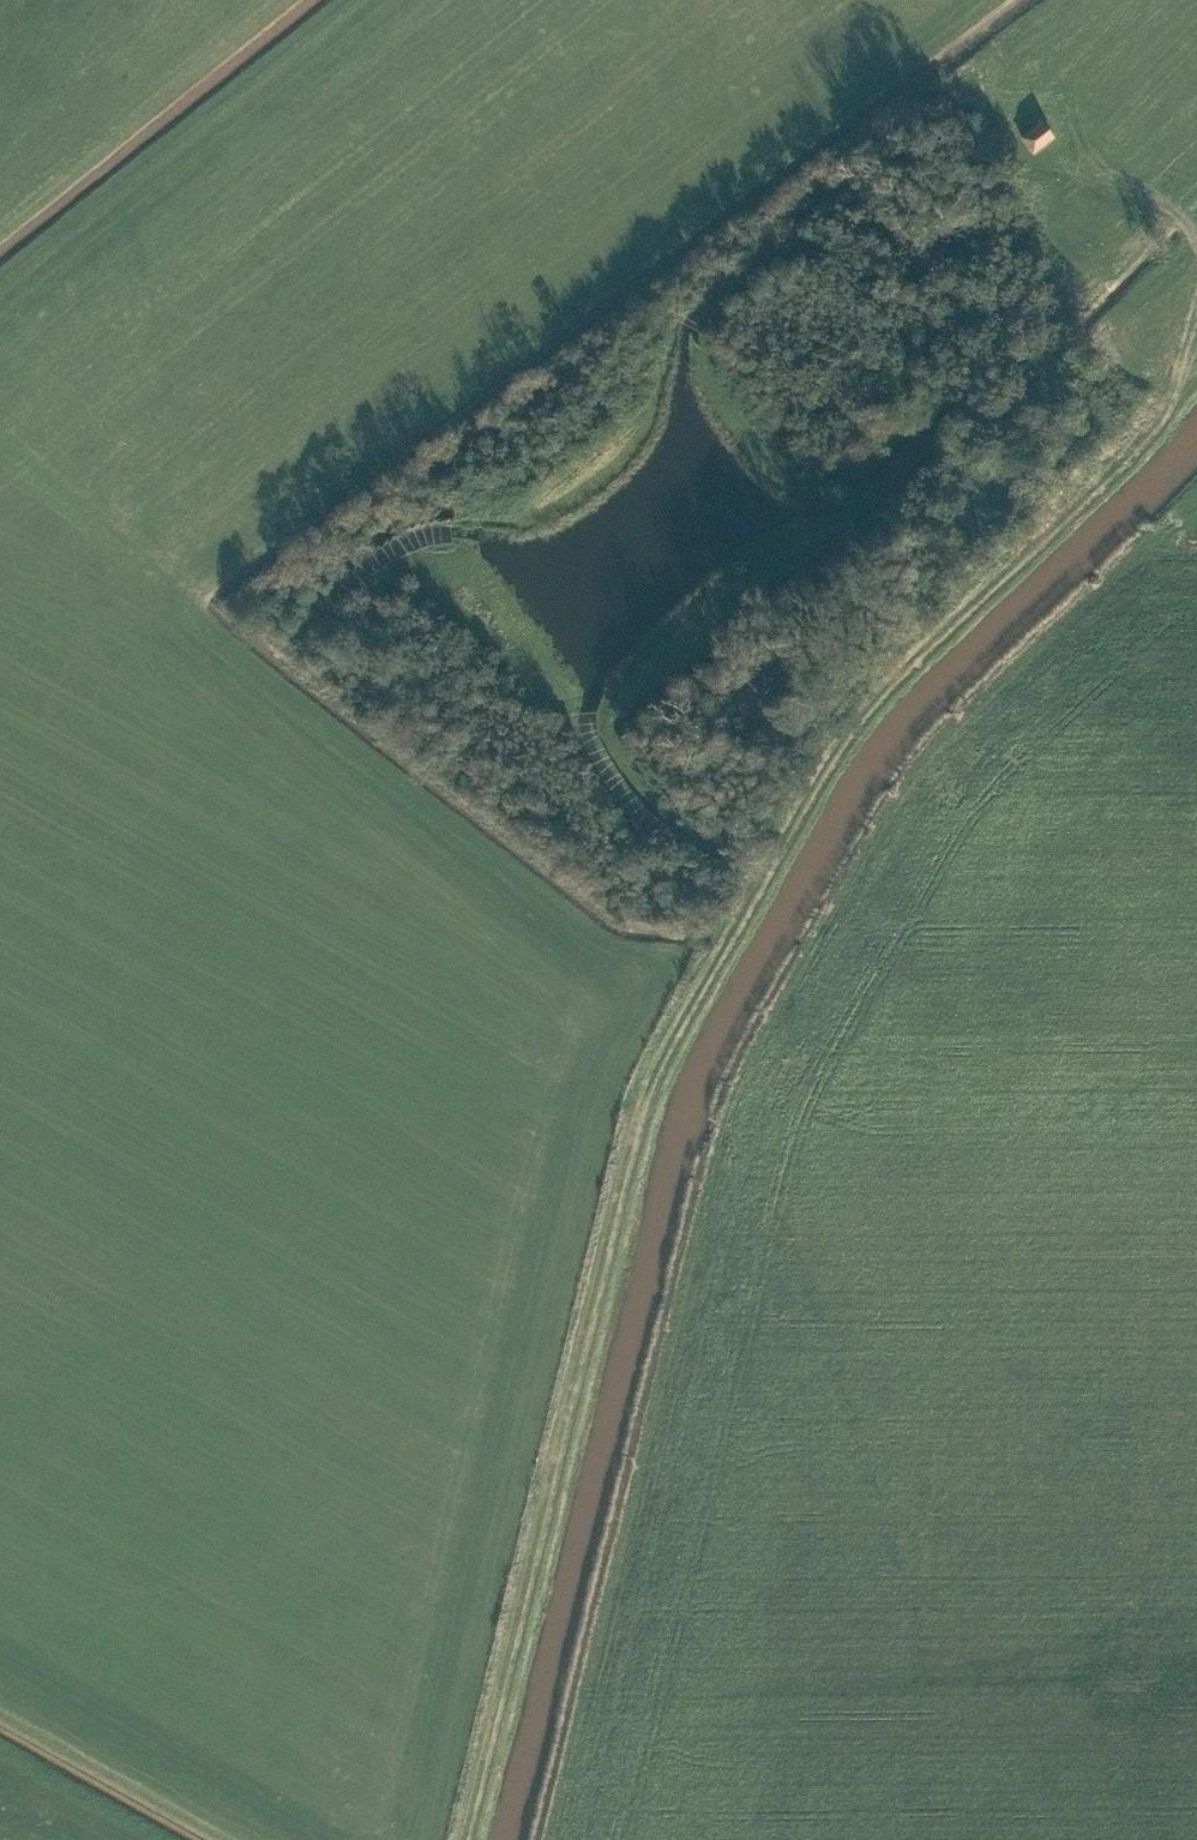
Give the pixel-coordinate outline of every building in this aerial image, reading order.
[(1055,136),(1043,120),(1021,137),(1033,153),(1055,136)]
